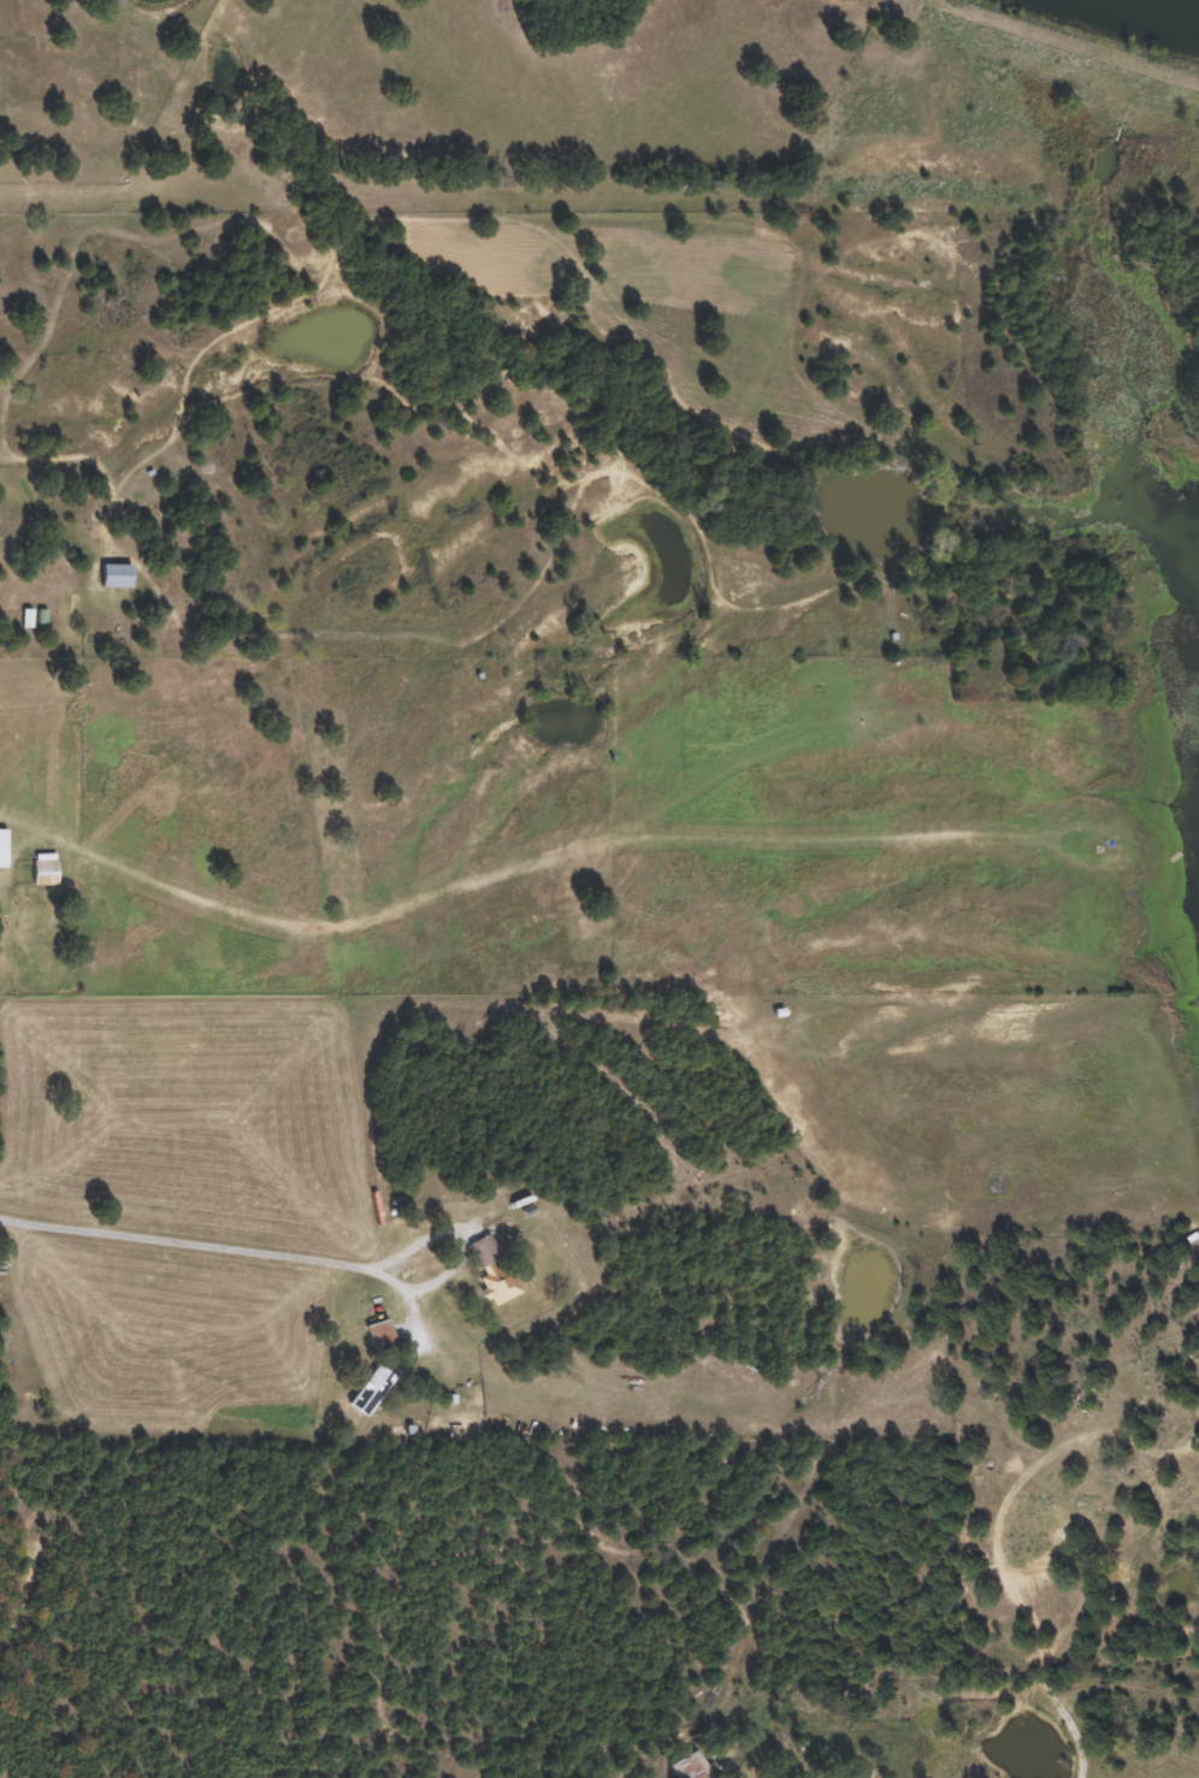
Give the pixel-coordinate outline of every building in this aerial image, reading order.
[(100,588),(129,588),(129,565),(100,565),(100,588)] [(32,885),(55,885),(55,860),(32,860),(32,885)] [(465,1248),(490,1305),(520,1292),(509,1268),(496,1274),(481,1241),(465,1248)] [(364,1326),(375,1353),(396,1345),(385,1318),(364,1326)] [(394,1377),(376,1364),(347,1404),(364,1417),(394,1377)] [(675,1777),(707,1777),(709,1776),(694,1751),(668,1766),(675,1777)]
